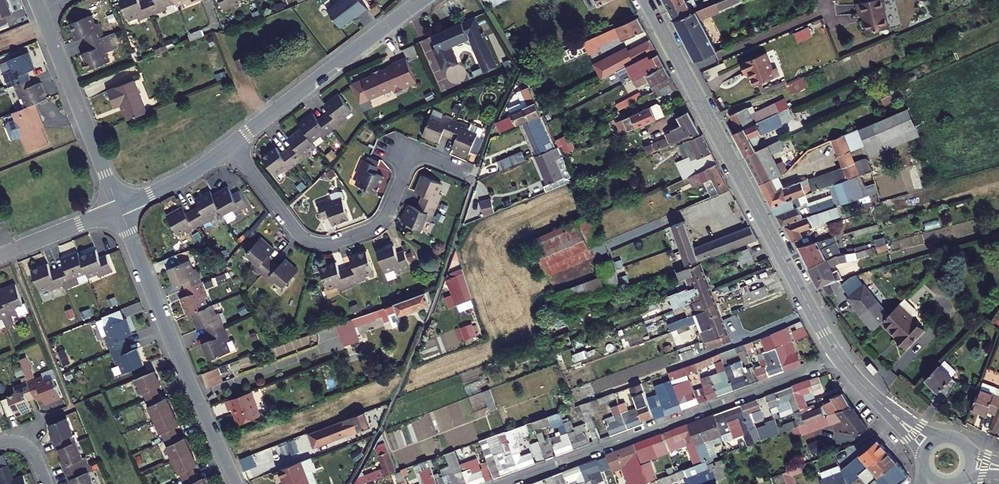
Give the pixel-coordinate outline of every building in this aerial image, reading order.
[(8,24),(5,17),(7,17),(12,15),(6,0),(2,0),(0,1),(0,27),(8,24)] [(136,25),(151,20),(146,5),(139,8),(137,4),(136,0),(130,0),(119,4),(126,23),(134,20),(136,25)] [(164,9),(173,6),(170,0),(152,0),(153,2),(146,5),(151,20),(166,14),(164,9)] [(173,6),(173,7),(181,4),(183,9),(198,3),(197,0),(170,0),(173,6)] [(218,11),(233,5),(231,0),(232,0),(214,0),(218,11)] [(337,31),(352,20),(352,21),(364,12),(355,0),(341,0),(324,14),(337,31)] [(492,9),(502,4),(500,0),(488,0),(492,9)] [(693,4),(691,0),(680,0),(671,4),(677,16),(698,7),(707,3),(706,0),(703,0),(693,4)] [(882,0),(857,0),(855,0),(858,13),(861,12),(866,30),(888,25),(882,0)] [(712,13),(703,17),(698,7),(677,16),(697,56),(701,55),(727,44),(712,13)] [(619,39),(622,45),(644,35),(636,19),(570,50),(576,61),(580,60),(581,62),(588,59),(587,57),(595,52),(594,50),(619,39)] [(93,29),(90,21),(71,29),(77,45),(83,42),(86,41),(89,48),(104,42),(98,27),(93,29)] [(474,24),(430,43),(435,54),(432,56),(440,76),(455,70),(448,54),(461,49),(470,53),(480,75),(482,80),(495,75),(474,24)] [(808,26),(793,32),(796,42),(812,36),(808,26)] [(199,37),(197,30),(184,35),(187,42),(199,37)] [(648,42),(644,35),(622,45),(626,53),(648,42)] [(117,47),(113,38),(104,42),(89,48),(92,55),(88,56),(82,59),(89,74),(108,67),(105,59),(115,55),(112,49),(117,47)] [(774,65),(766,48),(742,59),(747,69),(750,68),(757,82),(780,72),(777,64),(774,65)] [(11,61),(15,69),(4,73),(10,88),(15,86),(28,81),(26,75),(37,71),(30,53),(11,61)] [(655,56),(637,66),(643,77),(661,67),(655,56)] [(242,58),(234,62),(238,71),(240,69),(246,67),(242,58)] [(371,75),(373,78),(361,83),(367,97),(378,92),(380,97),(392,92),(394,97),(404,93),(403,90),(402,88),(407,86),(408,88),(416,85),(405,61),(387,69),(388,71),(381,74),(380,72),(371,75)] [(661,67),(643,77),(653,93),(658,90),(671,84),(661,67)] [(623,73),(618,76),(622,85),(627,82),(623,73)] [(482,80),(480,75),(470,79),(472,84),(482,80)] [(120,103),(127,119),(146,111),(133,79),(107,89),(113,106),(120,103)] [(41,83),(31,88),(28,81),(15,86),(21,101),(27,99),(29,106),(36,104),(48,99),(41,83)] [(671,84),(658,90),(662,97),(674,91),(671,84)] [(511,113),(512,116),(499,121),(497,127),(500,133),(539,115),(527,89),(521,92),(527,106),(511,113)] [(380,97),(378,92),(367,97),(369,102),(380,97)] [(620,109),(641,97),(638,92),(616,103),(620,109)] [(330,114),(332,117),(326,122),(336,134),(348,125),(345,121),(352,115),(339,99),(326,109),(330,114)] [(757,110),(754,102),(731,112),(739,129),(776,112),(772,103),(757,110)] [(803,114),(798,102),(780,110),(786,122),(803,114)] [(41,116),(36,104),(29,106),(13,113),(28,152),(48,144),(38,117),(41,116)] [(611,139),(657,121),(653,111),(649,110),(609,127),(612,134),(609,135),(611,139)] [(786,122),(780,110),(776,112),(739,129),(735,130),(746,152),(757,147),(755,142),(759,141),(761,135),(786,122)] [(663,139),(642,148),(646,155),(697,134),(686,113),(674,119),(677,127),(666,132),(667,135),(662,137),(663,139)] [(439,134),(446,138),(452,123),(437,117),(435,121),(427,118),(419,137),(434,144),(437,138),(439,134)] [(908,143),(896,117),(849,139),(861,165),(908,143)] [(318,123),(314,119),(300,129),(303,133),(315,150),(317,152),(324,146),(323,144),(336,134),(326,122),(320,127),(318,123)] [(551,145),(540,120),(523,127),(534,152),(551,145)] [(452,123),(446,138),(452,141),(451,144),(448,150),(464,157),(472,138),(477,140),(480,133),(468,127),(466,130),(452,123)] [(858,171),(840,132),(828,137),(845,176),(858,171)] [(308,155),(315,150),(303,133),(289,144),(293,149),(295,152),(289,156),(299,169),(311,159),(308,155)] [(566,135),(559,138),(566,152),(573,149),(566,135)] [(690,149),(668,158),(672,169),(695,159),(701,172),(716,165),(700,135),(686,141),(690,149)] [(783,146),(779,137),(757,147),(746,152),(755,171),(767,166),(767,164),(776,159),(772,150),(783,146)] [(317,152),(315,150),(308,155),(311,159),(319,153),(317,152)] [(556,151),(536,159),(544,177),(547,175),(549,179),(558,175),(557,172),(564,169),(556,151)] [(283,174),(286,178),(299,169),(289,156),(283,161),(281,158),(277,153),(263,163),(276,179),(283,174)] [(518,156),(511,159),(514,167),(521,164),(518,156)] [(511,159),(494,166),(497,174),(514,167),(511,159)] [(780,171),(782,170),(776,159),(767,164),(767,166),(755,171),(760,180),(780,171)] [(374,169),(359,162),(353,177),(357,179),(354,186),(372,195),(380,180),(374,177),(370,176),(374,169)] [(714,196),(728,189),(716,165),(701,172),(681,181),(684,187),(695,182),(696,185),(706,181),(714,196)] [(335,175),(330,169),(326,172),(331,178),(335,175)] [(544,177),(546,184),(544,185),(545,189),(568,179),(564,169),(557,172),(558,175),(549,179),(547,175),(544,177)] [(811,177),(786,186),(780,171),(760,180),(772,204),(805,191),(815,187),(811,177)] [(423,198),(420,205),(435,212),(441,197),(436,195),(440,187),(421,179),(414,194),(420,197),(423,198)] [(445,189),(440,187),(436,195),(441,197),(445,189)] [(690,188),(683,190),(689,205),(696,203),(690,188)] [(737,207),(729,191),(698,206),(705,222),(737,207)] [(807,213),(813,211),(805,191),(772,204),(782,223),(785,222),(807,213)] [(233,194),(218,202),(224,213),(233,229),(237,227),(237,226),(238,226),(238,225),(239,224),(239,223),(239,222),(239,221),(238,221),(252,212),(244,199),(238,203),(236,199),(233,194)] [(218,202),(214,195),(198,204),(201,210),(203,213),(196,217),(204,230),(218,222),(216,218),(224,213),(218,202)] [(335,204),(334,199),(318,204),(324,219),(331,217),(332,220),(334,226),(350,221),(344,201),(335,204)] [(435,212),(420,205),(417,212),(414,210),(408,208),(401,224),(420,232),(423,224),(428,226),(435,212)] [(487,217),(482,205),(473,209),(478,221),(487,217)] [(204,230),(196,217),(190,220),(188,217),(185,212),(170,220),(180,238),(188,234),(190,238),(204,230)] [(800,227),(812,222),(807,213),(785,222),(793,237),(803,233),(800,227)] [(591,216),(531,236),(544,275),(594,258),(590,247),(601,243),(591,216)] [(669,227),(683,268),(753,241),(748,228),(691,248),(683,222),(669,227)] [(857,226),(827,235),(831,246),(861,238),(857,226)] [(804,263),(822,255),(813,238),(795,244),(804,263)] [(861,238),(831,246),(832,251),(856,248),(863,247),(861,238)] [(261,280),(271,268),(265,263),(268,260),(272,255),(259,244),(246,260),(252,265),(249,269),(261,280)] [(404,270),(399,256),(392,258),(391,254),(389,248),(373,254),(380,273),(388,271),(389,276),(404,270)] [(856,248),(832,251),(822,255),(804,263),(814,284),(820,282),(840,277),(834,267),(829,269),(827,265),(837,261),(835,257),(853,254),(853,252),(856,252),(856,248)] [(747,259),(744,252),(732,257),(734,264),(747,259)] [(98,255),(82,261),(90,280),(98,277),(100,282),(115,276),(109,262),(102,264),(101,261),(98,255)] [(69,272),(62,274),(67,289),(69,293),(91,285),(90,280),(82,261),(81,256),(65,262),(67,268),(69,272)] [(350,273),(343,276),(348,291),(363,285),(361,280),(369,277),(362,258),(346,264),(349,270),(350,273)] [(187,285),(190,292),(204,286),(198,271),(193,273),(190,265),(183,268),(179,259),(168,264),(178,289),(183,286),(187,285)] [(737,271),(749,266),(747,259),(734,264),(737,271)] [(448,271),(455,290),(448,292),(452,305),(470,298),(458,263),(451,266),(448,271)] [(277,273),(271,268),(261,280),(273,290),(277,286),(283,291),(297,276),(284,265),(280,270),(277,273)] [(700,277),(696,266),(673,275),(677,284),(680,283),(682,289),(680,290),(681,292),(690,288),(687,282),(700,277)] [(67,289),(62,274),(55,277),(53,273),(51,268),(35,274),(42,293),(50,290),(52,295),(67,289)] [(348,291),(343,276),(336,278),(334,275),(332,269),(316,275),(323,294),(331,291),(333,296),(348,291)] [(562,303),(604,290),(600,277),(558,290),(562,303)] [(696,298),(707,294),(700,277),(687,282),(690,288),(681,292),(684,299),(695,295),(696,298)] [(819,292),(824,289),(820,282),(814,284),(813,285),(819,292)] [(880,306),(863,283),(846,295),(864,318),(880,306)] [(204,286),(190,292),(192,299),(189,300),(183,303),(189,318),(194,317),(208,311),(205,303),(210,301),(204,286)] [(762,298),(759,290),(737,299),(740,306),(762,298)] [(691,317),(713,308),(707,294),(696,298),(695,295),(684,299),(680,300),(675,305),(676,308),(680,307),(684,319),(691,317)] [(420,295),(381,309),(389,331),(397,328),(394,319),(424,308),(420,295)] [(10,325),(0,299),(0,329),(10,325)] [(893,341),(913,321),(895,304),(879,322),(893,335),(891,338),(893,341)] [(707,327),(718,322),(713,308),(691,317),(698,335),(707,331),(707,327)] [(208,311),(194,317),(199,332),(205,330),(209,329),(211,336),(226,330),(220,315),(216,317),(213,309),(208,311)] [(545,327),(566,321),(563,312),(542,319),(545,327)] [(110,352),(124,346),(122,339),(125,338),(131,335),(125,319),(106,327),(109,335),(104,337),(110,352)] [(901,347),(919,327),(913,321),(893,341),(901,347)] [(459,327),(464,340),(477,335),(472,322),(459,327)] [(725,338),(718,322),(707,327),(707,331),(698,335),(697,335),(702,347),(725,338)] [(765,332),(780,370),(796,364),(792,354),(781,326),(765,332)] [(803,333),(799,327),(788,334),(791,340),(803,333)] [(226,330),(211,336),(214,343),(210,344),(205,346),(211,362),(230,355),(227,347),(232,345),(226,330)] [(678,349),(671,331),(666,333),(673,351),(678,349)] [(758,354),(762,366),(751,370),(755,380),(780,370),(765,332),(756,336),(762,352),(758,354)] [(282,343),(284,351),(312,343),(310,335),(282,343)] [(754,351),(749,338),(740,342),(745,354),(754,351)] [(127,353),(124,346),(110,352),(116,367),(120,365),(124,372),(143,365),(137,349),(131,351),(127,353)] [(685,347),(680,348),(683,356),(688,354),(685,347)] [(673,351),(670,353),(673,360),(683,356),(680,348),(678,349),(673,351)] [(714,370),(696,377),(700,386),(705,399),(729,389),(721,368),(715,352),(691,362),(693,369),(711,362),(714,370)] [(952,371),(957,366),(945,355),(925,375),(939,387),(942,384),(947,389),(956,375),(952,371)] [(50,380),(48,375),(39,379),(38,375),(35,368),(34,369),(29,356),(24,358),(33,381),(39,396),(46,393),(47,397),(49,402),(65,396),(58,377),(50,380)] [(733,376),(729,365),(721,368),(729,389),(755,380),(751,370),(742,374),(742,373),(733,376)] [(224,367),(204,375),(209,389),(230,382),(224,367)] [(54,368),(38,375),(39,379),(48,375),(50,380),(58,377),(54,368)] [(142,402),(154,396),(152,389),(156,387),(150,373),(132,380),(142,402)] [(991,389),(993,383),(979,378),(974,392),(970,404),(984,409),(986,405),(992,408),(998,392),(991,389)] [(815,390),(811,380),(784,389),(798,426),(812,420),(808,410),(798,414),(796,409),(798,408),(797,405),(807,401),(805,394),(815,390)] [(18,387),(20,392),(12,395),(19,412),(20,414),(35,408),(33,402),(32,399),(39,396),(33,381),(18,387)] [(689,391),(686,381),(670,387),(679,408),(705,399),(700,386),(689,391)] [(664,389),(668,400),(648,408),(651,415),(652,418),(679,408),(670,387),(664,389)] [(489,389),(483,391),(490,411),(496,409),(489,389)] [(798,426),(784,389),(759,399),(764,411),(781,405),(790,429),(798,426)] [(251,392),(226,401),(229,410),(232,409),(238,424),(260,416),(251,392)] [(635,406),(625,410),(621,400),(615,402),(618,412),(624,428),(641,422),(639,419),(651,415),(648,408),(642,393),(632,396),(635,406)] [(19,412),(12,395),(5,398),(12,415),(19,412)] [(151,422),(169,413),(162,400),(157,402),(154,396),(142,402),(151,422)] [(844,408),(836,396),(824,400),(825,404),(817,410),(822,416),(844,408)] [(581,404),(591,440),(599,438),(592,413),(595,412),(592,401),(581,404)] [(755,414),(750,402),(732,408),(740,430),(746,445),(754,442),(745,418),(755,414)] [(740,430),(732,408),(708,417),(713,430),(730,423),(733,433),(740,430)] [(853,439),(863,432),(844,408),(822,416),(816,419),(820,426),(837,420),(853,439)] [(370,428),(364,411),(306,433),(312,450),(370,428)] [(611,415),(613,421),(604,424),(608,434),(624,428),(618,412),(611,415)] [(160,441),(173,435),(170,429),(175,427),(169,413),(151,422),(160,441)] [(713,430),(708,417),(681,426),(688,444),(695,464),(706,460),(699,443),(715,437),(713,430)] [(74,434),(68,418),(51,425),(55,436),(57,441),(55,442),(58,450),(61,448),(78,442),(79,441),(76,433),(74,434)] [(532,425),(506,435),(512,452),(521,449),(518,443),(519,439),(528,435),(527,432),(534,430),(532,425)] [(688,444),(681,426),(655,436),(660,448),(679,441),(681,447),(688,444)] [(575,435),(573,429),(566,432),(572,448),(588,442),(584,431),(575,435)] [(572,448),(566,432),(550,438),(556,454),(572,448)] [(170,461),(188,453),(181,440),(176,442),(173,435),(160,441),(170,461)] [(358,476),(355,483),(360,483),(396,470),(383,436),(378,438),(375,446),(383,466),(358,476)] [(660,448),(655,436),(627,446),(634,464),(645,460),(643,454),(660,448)] [(554,454),(548,439),(539,443),(545,458),(554,454)] [(538,440),(530,443),(530,445),(536,461),(545,458),(539,443),(538,440)] [(84,457),(78,442),(61,448),(66,458),(68,464),(65,465),(67,472),(83,466),(89,463),(86,456),(84,457)] [(881,454),(872,443),(846,465),(855,476),(881,454)] [(535,461),(529,446),(521,449),(512,452),(518,468),(535,461)] [(601,456),(601,457),(606,469),(616,466),(623,483),(641,483),(634,464),(627,446),(601,456)] [(505,455),(507,461),(490,467),(494,477),(518,468),(512,452),(505,455)] [(179,481),(192,475),(189,469),(194,467),(188,453),(170,461),(179,481)] [(453,478),(448,480),(450,483),(468,483),(461,466),(457,454),(446,458),(453,478)] [(890,464),(881,454),(855,476),(857,479),(860,482),(862,483),(866,483),(890,464)] [(249,455),(237,460),(240,467),(252,462),(249,455)] [(591,461),(590,459),(574,465),(580,482),(596,475),(596,473),(606,469),(601,457),(591,461)] [(477,460),(461,466),(468,483),(475,483),(494,477),(490,467),(489,464),(480,467),(477,460)] [(10,464),(7,465),(13,479),(16,478),(10,464)] [(295,464),(273,472),(278,483),(303,483),(295,464)] [(904,480),(890,464),(866,483),(878,483),(879,483),(883,481),(885,483),(899,483),(904,480)] [(26,474),(16,478),(13,479),(7,465),(0,468),(0,469),(5,482),(1,483),(30,483),(26,474)] [(574,465),(547,475),(551,483),(563,483),(572,479),(574,483),(575,483),(580,482),(574,465)] [(839,474),(844,483),(850,483),(857,479),(855,476),(846,465),(838,471),(839,474)] [(85,473),(83,466),(67,472),(70,479),(73,478),(75,483),(94,483),(89,471),(85,473)] [(790,471),(775,477),(776,482),(783,479),(792,475),(790,471)] [(682,472),(677,474),(681,483),(687,483),(682,472)] [(437,479),(435,474),(422,478),(424,483),(438,483),(437,479)] [(814,483),(844,483),(839,474),(814,483)] [(200,479),(195,482),(192,475),(179,481),(180,483),(202,483),(200,479)] [(547,475),(540,478),(543,483),(551,483),(547,475)] [(702,483),(715,483),(711,476),(700,480),(702,483)]
